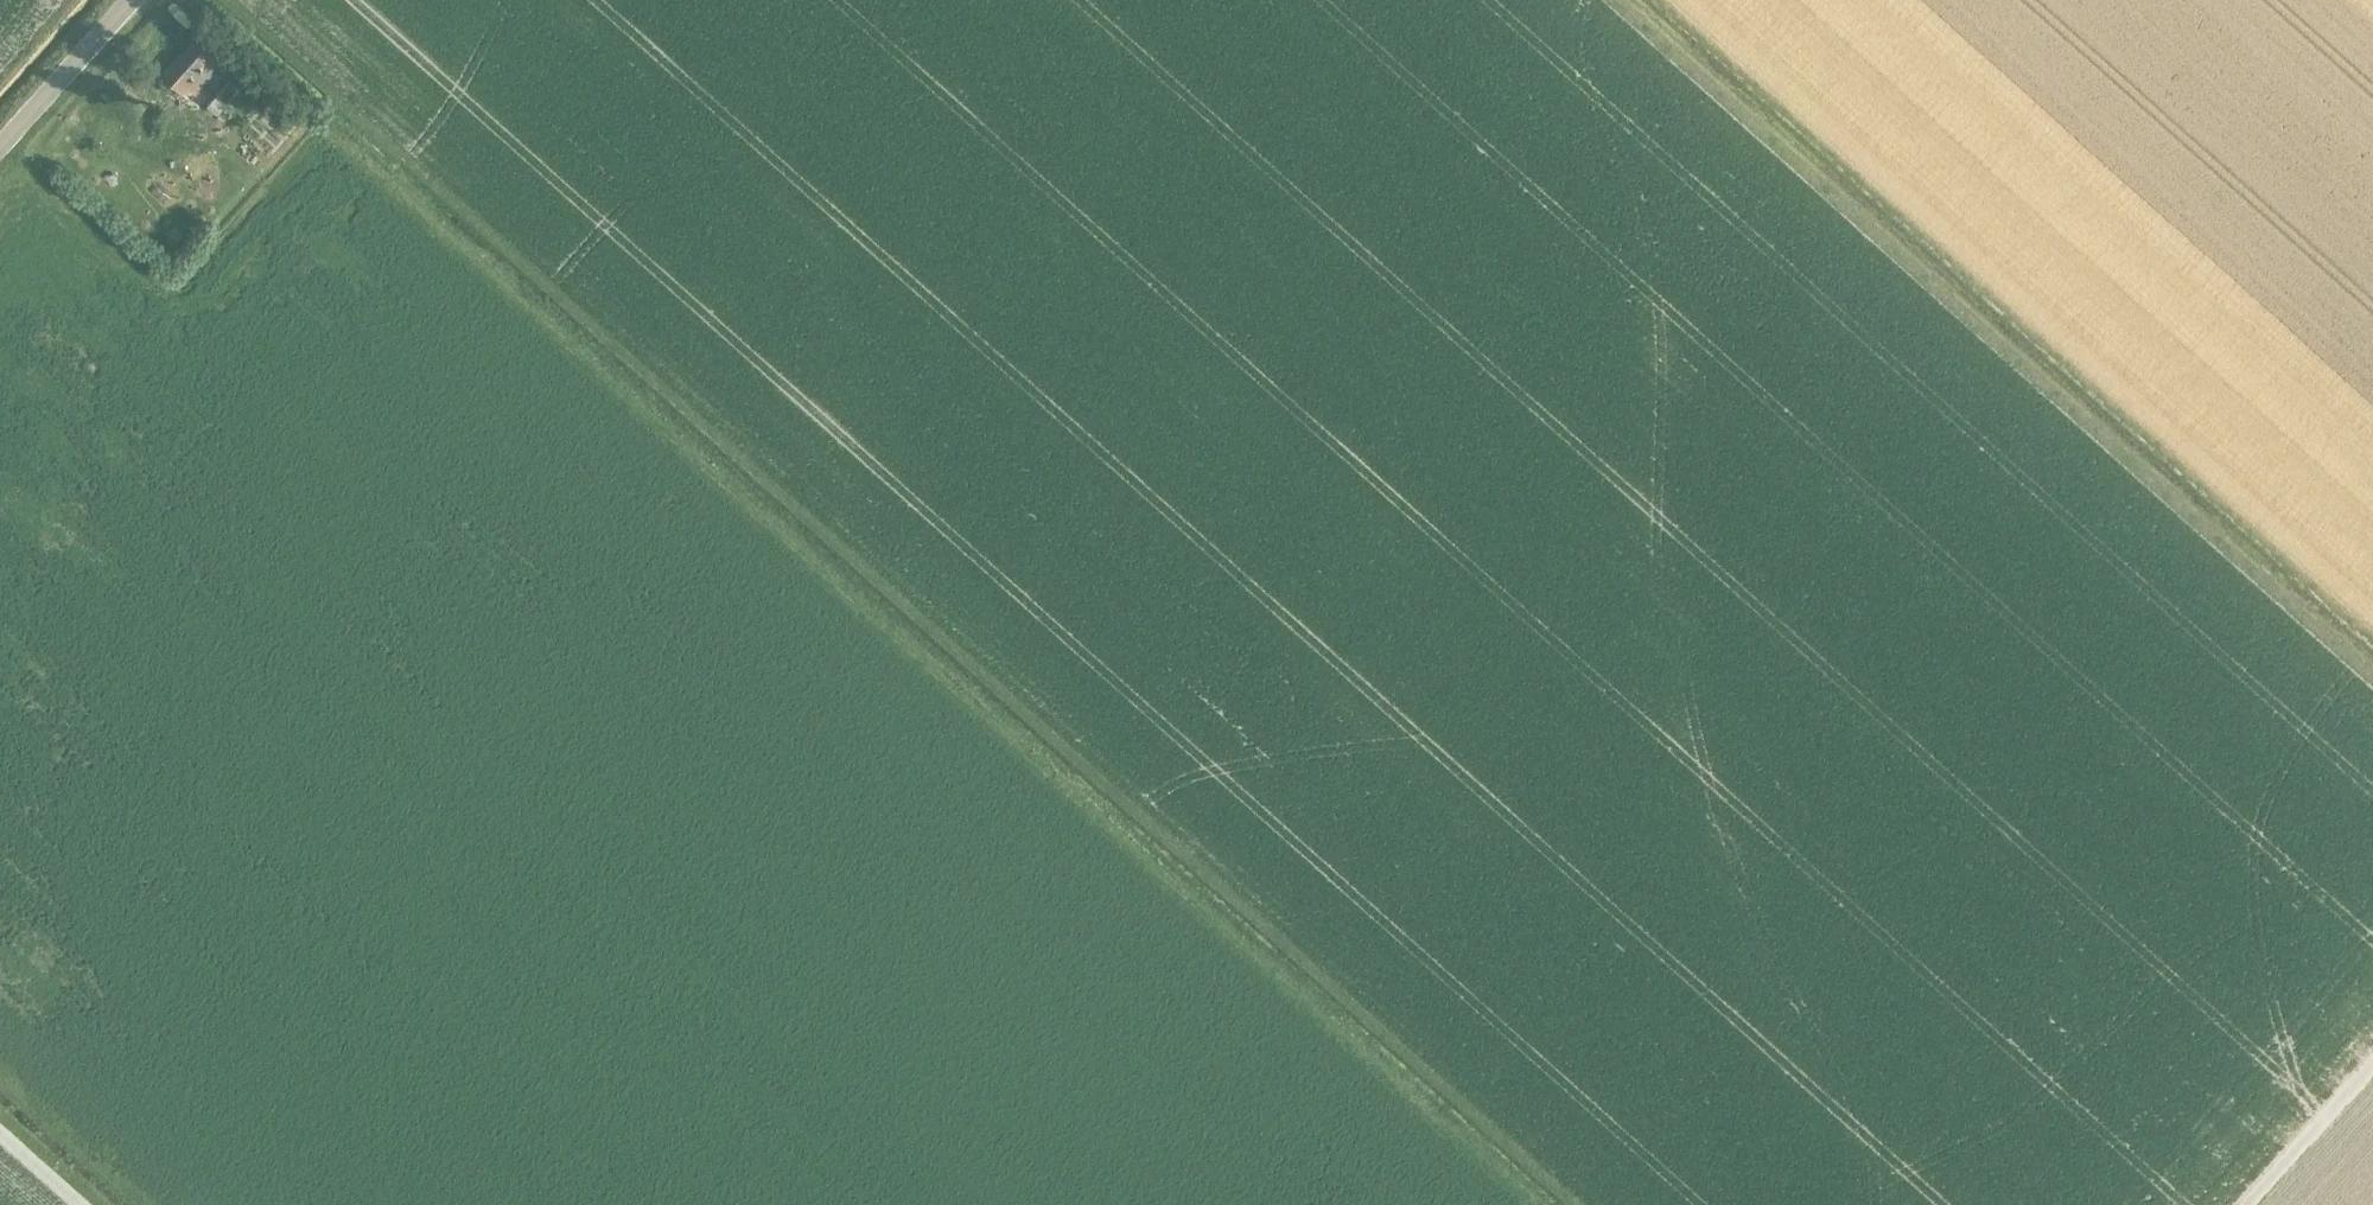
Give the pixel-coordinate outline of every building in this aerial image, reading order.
[(195,37),(179,55),(207,80),(223,62),(219,59),(224,53),(212,43),(207,48),(195,37)] [(207,80),(179,55),(163,74),(174,83),(169,88),(180,98),(184,93),(190,99),(207,80)] [(240,86),(230,77),(214,96),(224,105),(240,86)]
